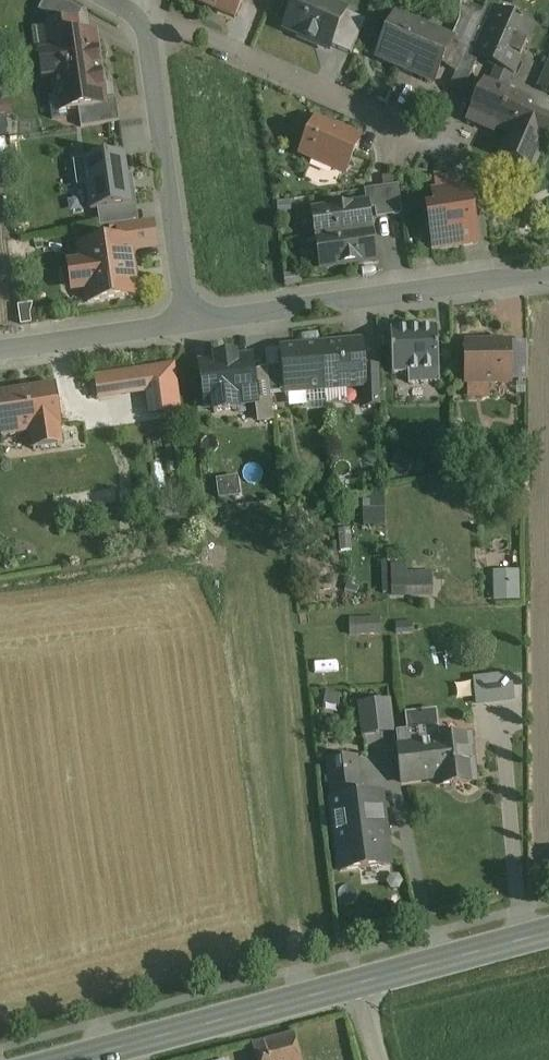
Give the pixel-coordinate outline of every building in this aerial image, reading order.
[(62,0),(43,0),(37,11),(45,15),(47,27),(75,23),(82,11),(62,0)] [(234,19),(242,0),(192,0),(234,19)] [(321,0),(297,0),(284,29),(299,36),(298,39),(301,40),(316,47),(318,44),(329,48),(329,47),(344,13),(345,11),(321,0)] [(449,87),(462,93),(478,58),(473,56),(493,10),(496,11),(499,4),(489,0),(487,0),(457,69),(449,87)] [(482,11),(460,2),(459,21),(454,31),(470,38),(482,11)] [(496,11),(493,10),(473,56),(478,58),(497,66),(490,83),(505,90),(512,73),(513,73),(533,28),(496,11)] [(365,22),(344,13),(329,47),(351,56),(365,22)] [(451,39),(396,15),(377,58),(433,82),(442,62),(451,40),(451,39)] [(77,37),(75,23),(47,27),(50,54),(39,55),(43,78),(54,77),(57,97),(64,96),(66,111),(77,109),(104,105),(104,101),(101,83),(103,83),(102,74),(100,74),(94,34),(77,37)] [(470,38),(454,31),(451,39),(451,40),(442,62),(457,69),(470,38)] [(539,88),(548,92),(548,65),(539,88)] [(490,83),(485,81),(467,121),(486,129),(488,124),(511,134),(537,146),(547,123),(523,113),(528,101),(505,90),(490,83)] [(104,105),(77,109),(80,128),(118,122),(115,100),(104,101),(104,105)] [(359,139),(315,120),(300,154),(344,173),(359,139)] [(511,134),(501,155),(532,168),(541,148),(542,148),(548,133),(548,124),(547,123),(537,146),(511,134)] [(88,214),(133,207),(125,154),(80,160),(88,214)] [(459,188),(457,176),(434,179),(435,192),(459,188)] [(435,192),(432,193),(435,210),(427,211),(433,251),(464,246),(463,244),(476,242),(469,194),(460,195),(459,188),(435,192)] [(366,204),(312,211),(317,241),(371,233),(366,204)] [(371,233),(317,241),(321,270),(375,262),(371,233)] [(128,241),(80,248),(83,264),(71,266),(74,290),(86,289),(88,303),(135,296),(128,241)] [(437,330),(390,332),(392,376),(408,375),(408,385),(440,384),(437,330)] [(360,344),(321,347),(325,390),(364,387),(362,369),(360,344)] [(509,344),(466,345),(466,384),(509,383),(509,344)] [(321,347),(282,350),(283,367),(285,394),(325,390),(321,347)] [(282,350),(265,352),(267,369),(283,367),(282,350)] [(234,357),(216,360),(216,362),(200,364),(206,410),(213,409),(213,413),(236,411),(235,406),(256,404),(252,374),(250,358),(234,360),(234,357)] [(283,367),(267,369),(270,395),(285,394),(283,367)] [(378,367),(362,369),(364,387),(364,393),(380,391),(378,367)] [(267,369),(252,374),(256,404),(256,409),(271,407),(270,395),(267,369)] [(173,372),(95,382),(97,404),(145,398),(147,417),(179,413),(173,372)] [(0,394),(0,435),(1,439),(30,434),(33,452),(62,447),(59,430),(61,430),(55,386),(0,394)] [(380,391),(364,393),(365,408),(380,406),(380,391)] [(271,407),(256,409),(258,423),(273,421),(271,407)] [(363,495),(364,524),(381,523),(380,494),(363,495)] [(406,562),(388,562),(388,595),(430,595),(430,569),(406,569),(406,562)] [(489,598),(518,598),(519,569),(489,568),(489,598)] [(379,619),(349,620),(349,635),(380,634),(379,619)] [(412,623),(395,624),(396,634),(412,633),(412,623)] [(470,675),(471,703),(511,701),(509,673),(470,675)] [(389,703),(358,706),(362,735),(393,732),(389,703)] [(435,712),(405,715),(407,731),(437,730),(435,712)] [(407,731),(406,731),(396,732),(398,747),(438,742),(437,730),(407,731)] [(398,747),(397,747),(401,784),(437,779),(438,786),(473,782),(468,738),(438,742),(398,747)] [(356,758),(327,761),(332,802),(361,798),(356,758)] [(361,798),(332,802),(340,871),(389,865),(380,796),(361,798)] [(254,1047),(257,1059),(298,1059),(292,1037),(254,1047)]
